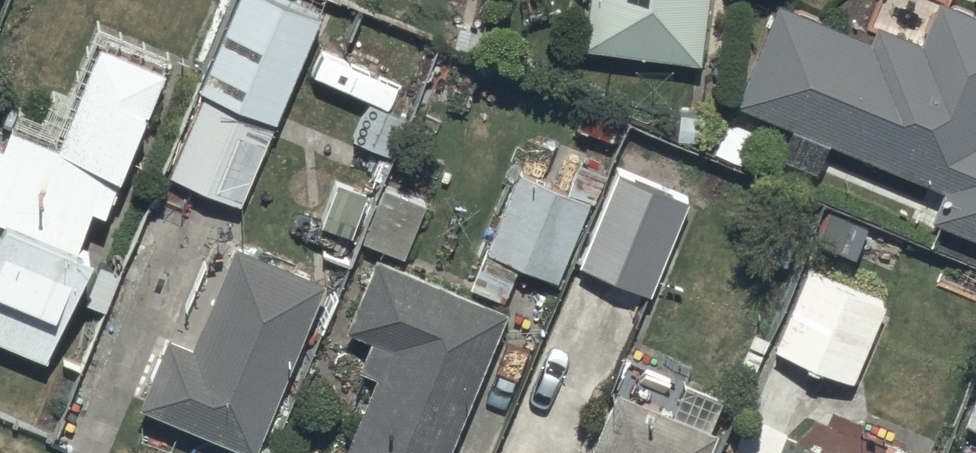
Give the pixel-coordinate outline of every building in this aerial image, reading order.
[(196,73),(274,108),(320,4),(310,0),(230,0),(196,73)] [(706,0),(588,0),(583,37),(699,51),(706,0)] [(733,88),(793,115),(780,146),(813,160),(827,127),(946,178),(934,208),(975,226),(975,6),(963,0),(933,0),(919,34),(877,16),(870,32),(796,0),(771,0),(733,88)] [(47,347),(163,61),(98,34),(59,136),(8,116),(1,135),(0,135),(0,192),(0,327),(47,347)] [(200,87),(165,161),(237,196),(273,122),(200,87)] [(706,150),(627,113),(607,159),(617,164),(579,253),(615,268),(604,292),(634,305),(644,281),(649,283),(706,150)] [(346,314),(371,324),(359,355),(378,363),(343,452),(441,452),(503,296),(499,294),(519,252),(556,269),(591,195),(520,162),(465,280),(374,244),(346,314)] [(170,326),(140,391),(252,441),(327,271),(235,231),(190,334),(170,326)] [(886,295),(806,261),(776,337),(854,369),(886,295)] [(709,415),(720,386),(683,371),(672,400),(615,377),(613,376),(582,452),(697,452),(712,416),(709,415)] [(963,410),(975,415),(975,377),(963,410)] [(792,452),(854,452),(801,431),(792,452)]
